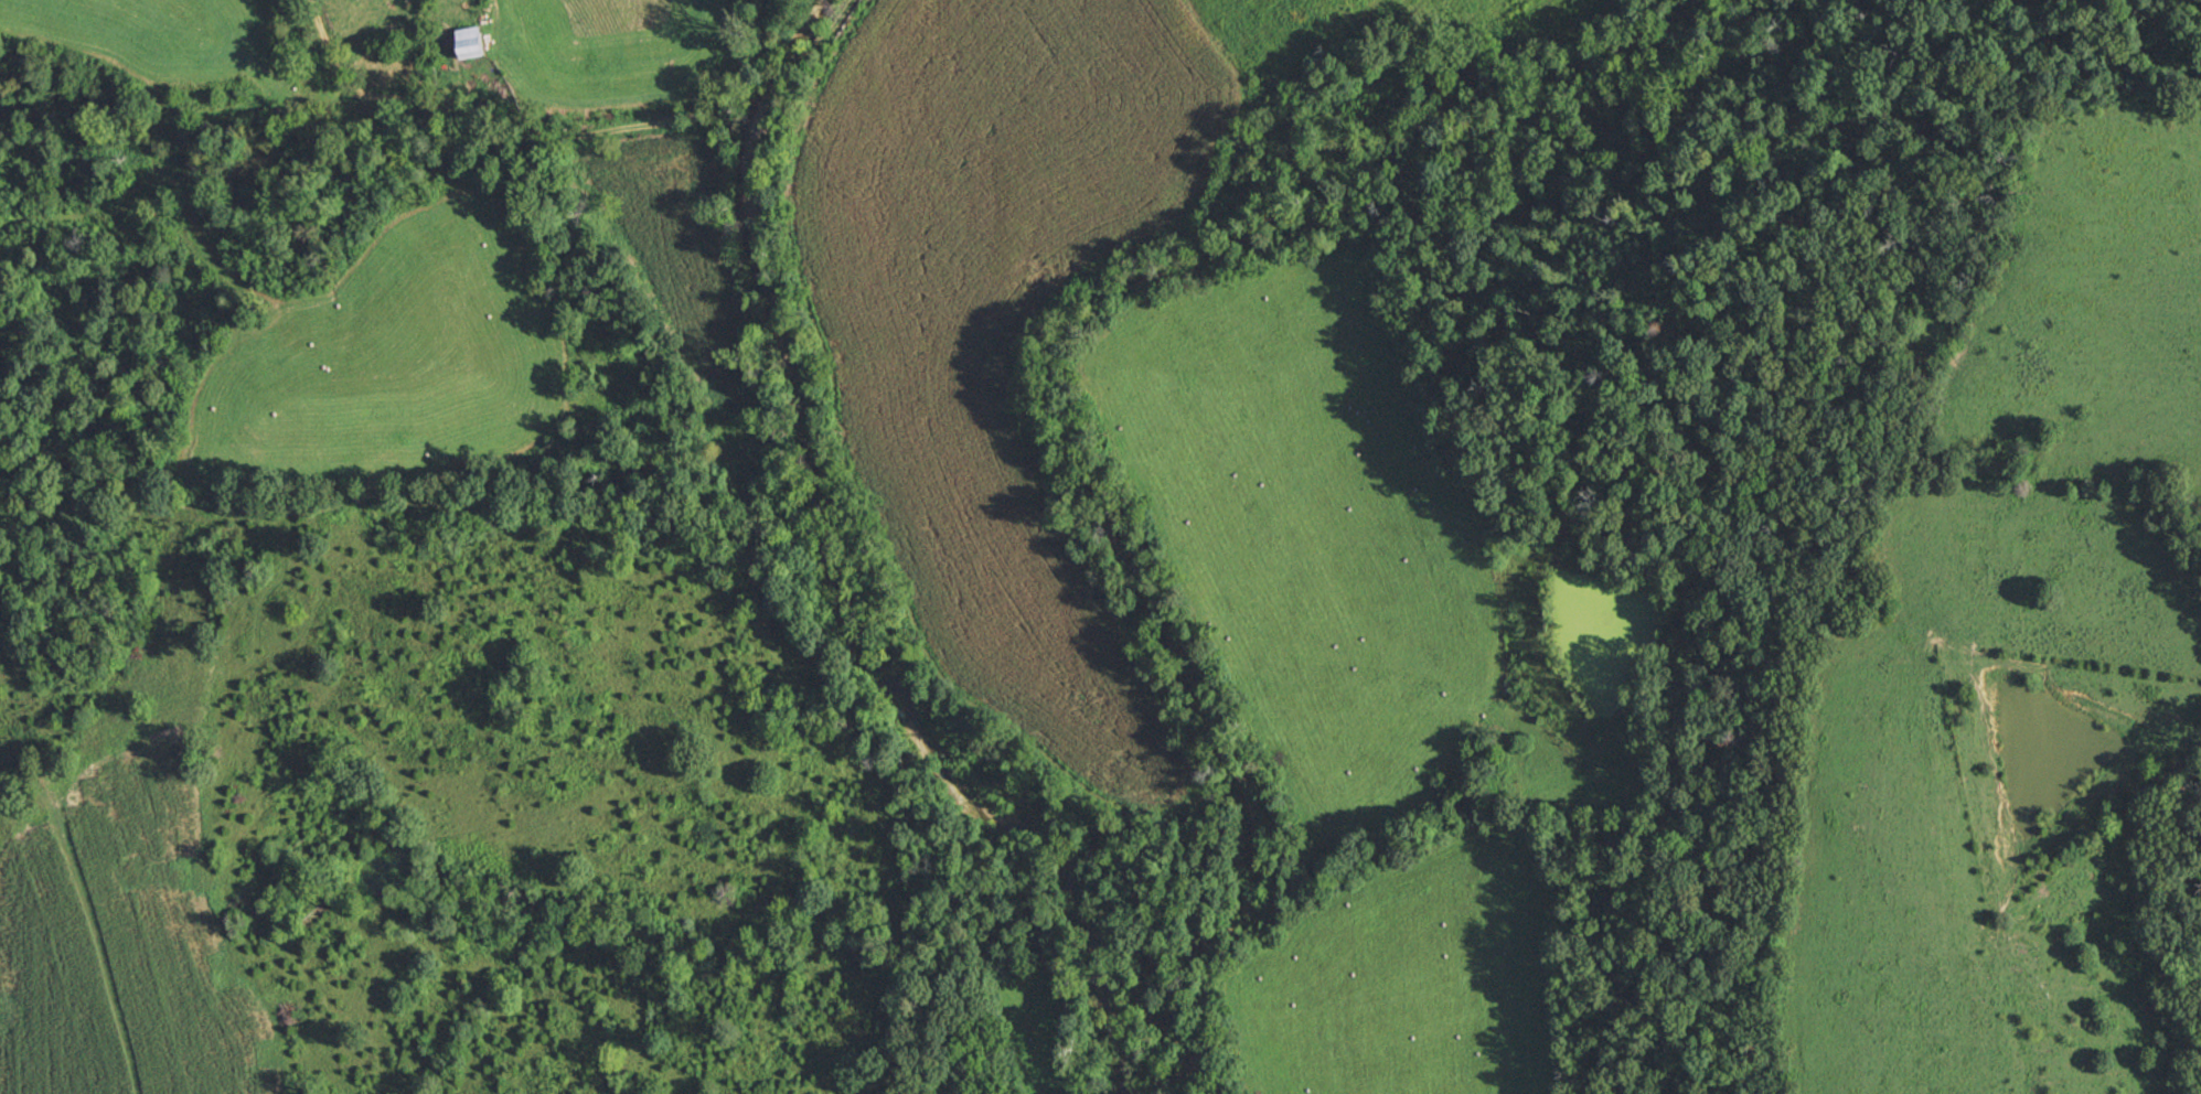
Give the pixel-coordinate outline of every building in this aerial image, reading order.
[(487,56),(482,26),(457,30),(463,60),(487,56)]
